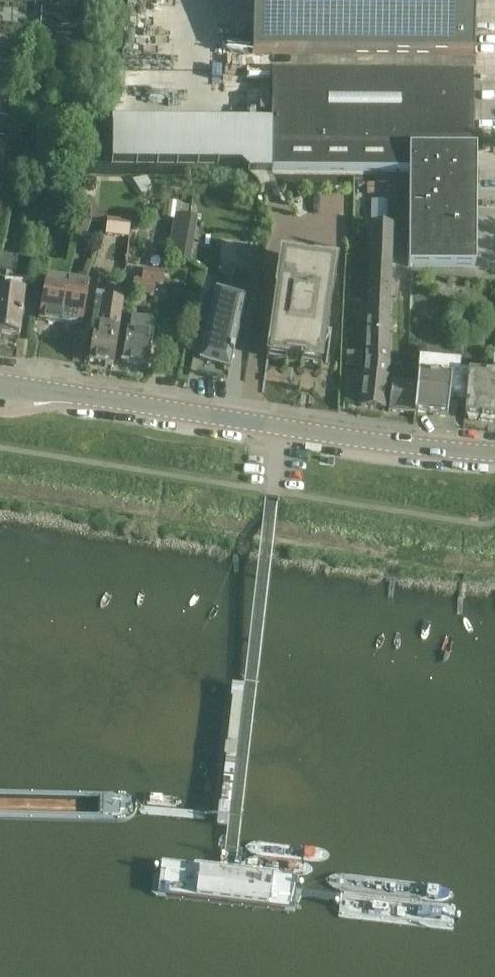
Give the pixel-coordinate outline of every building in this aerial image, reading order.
[(252,55),(472,57),(472,0),(252,0),(252,55)] [(40,7),(39,24),(79,25),(80,8),(40,7)] [(57,35),(56,46),(72,47),(72,36),(57,35)] [(272,123),(271,161),(271,171),(408,172),(407,267),(475,268),(476,149),(476,142),(471,142),(471,140),(472,123),(475,123),(475,114),(472,114),(472,104),(472,74),(273,71),(272,89),(272,108),(272,123)] [(65,159),(50,158),(49,168),(65,169),(65,159)] [(146,179),(132,181),(144,200),(151,186),(146,179)] [(387,196),(387,184),(366,184),(366,196),(387,196)] [(178,205),(169,204),(167,216),(174,217),(176,217),(176,212),(190,214),(191,209),(177,207),(178,205)] [(92,208),(91,218),(106,219),(107,209),(92,208)] [(191,221),(175,218),(169,255),(184,263),(191,221)] [(83,221),(78,234),(86,236),(91,221),(83,221)] [(109,224),(106,238),(127,241),(129,227),(109,224)] [(370,265),(389,266),(390,229),(372,229),(370,265)] [(279,259),(265,354),(318,362),(332,267),(279,259)] [(0,260),(0,276),(15,278),(17,262),(0,260)] [(84,261),(79,273),(87,276),(92,264),(84,261)] [(370,265),(369,290),(389,290),(389,287),(388,271),(389,266),(370,265)] [(247,274),(222,268),(198,363),(229,370),(245,303),(247,274)] [(164,273),(144,270),(142,282),(134,281),(133,294),(153,296),(154,285),(162,286),(164,273)] [(40,321),(60,325),(67,284),(47,280),(48,274),(41,273),(39,285),(45,286),(40,321)] [(352,280),(352,291),(364,292),(365,281),(352,280)] [(4,284),(3,298),(0,298),(0,337),(19,339),(25,286),(4,284)] [(88,287),(67,284),(60,325),(81,328),(88,287)] [(388,320),(389,290),(369,290),(367,323),(388,323),(388,320)] [(349,292),(349,301),(362,301),(363,292),(349,292)] [(122,299),(110,297),(109,303),(102,301),(98,330),(95,330),(89,364),(112,367),(118,333),(117,333),(122,305),(121,305),(122,299)] [(153,324),(131,321),(129,334),(127,333),(122,364),(148,368),(150,353),(154,354),(157,333),(152,332),(153,324)] [(365,358),(388,359),(388,357),(388,323),(367,323),(365,358)] [(357,334),(348,334),(347,346),(357,347),(357,334)] [(388,359),(365,358),(365,364),(360,407),(383,409),(388,359)] [(417,364),(417,365),(416,376),(406,375),(405,386),(391,385),(388,411),(447,416),(448,402),(465,403),(464,418),(494,420),(494,369),(493,380),(459,377),(459,367),(417,364)] [(407,365),(406,375),(416,376),(417,365),(407,365)] [(154,869),(151,905),(449,941),(453,905),(155,864),(154,869)]
